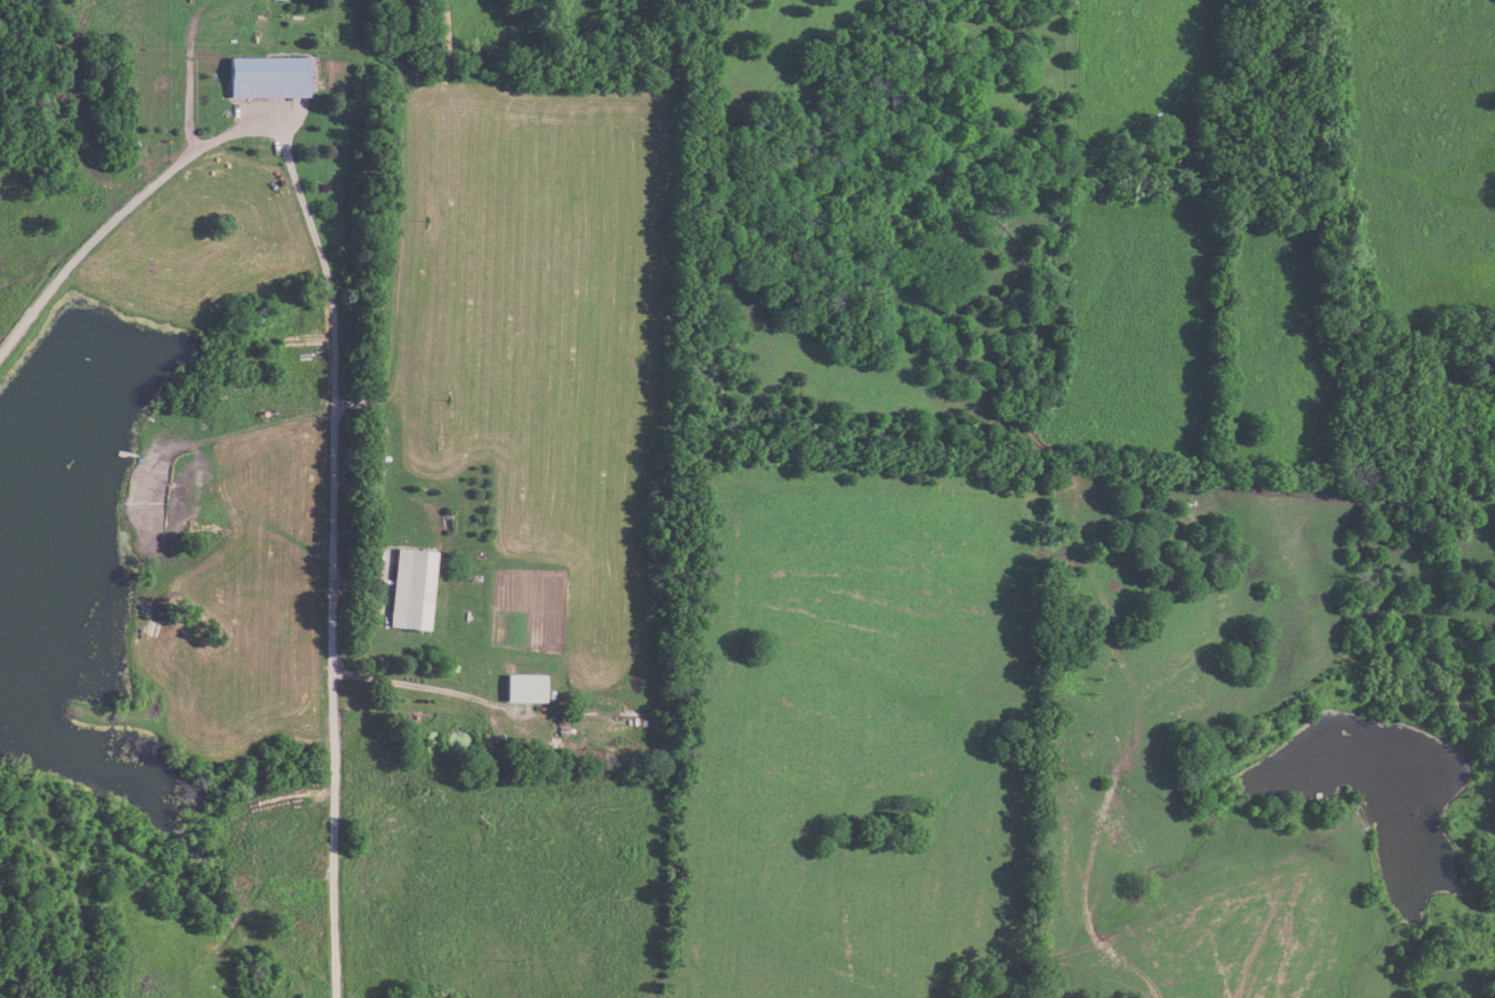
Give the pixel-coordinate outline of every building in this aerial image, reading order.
[(313,97),(313,57),(233,57),(233,97),(313,97)] [(433,631),(439,551),(398,548),(391,627),(433,631)] [(510,703),(551,703),(551,675),(510,675),(510,703)]
